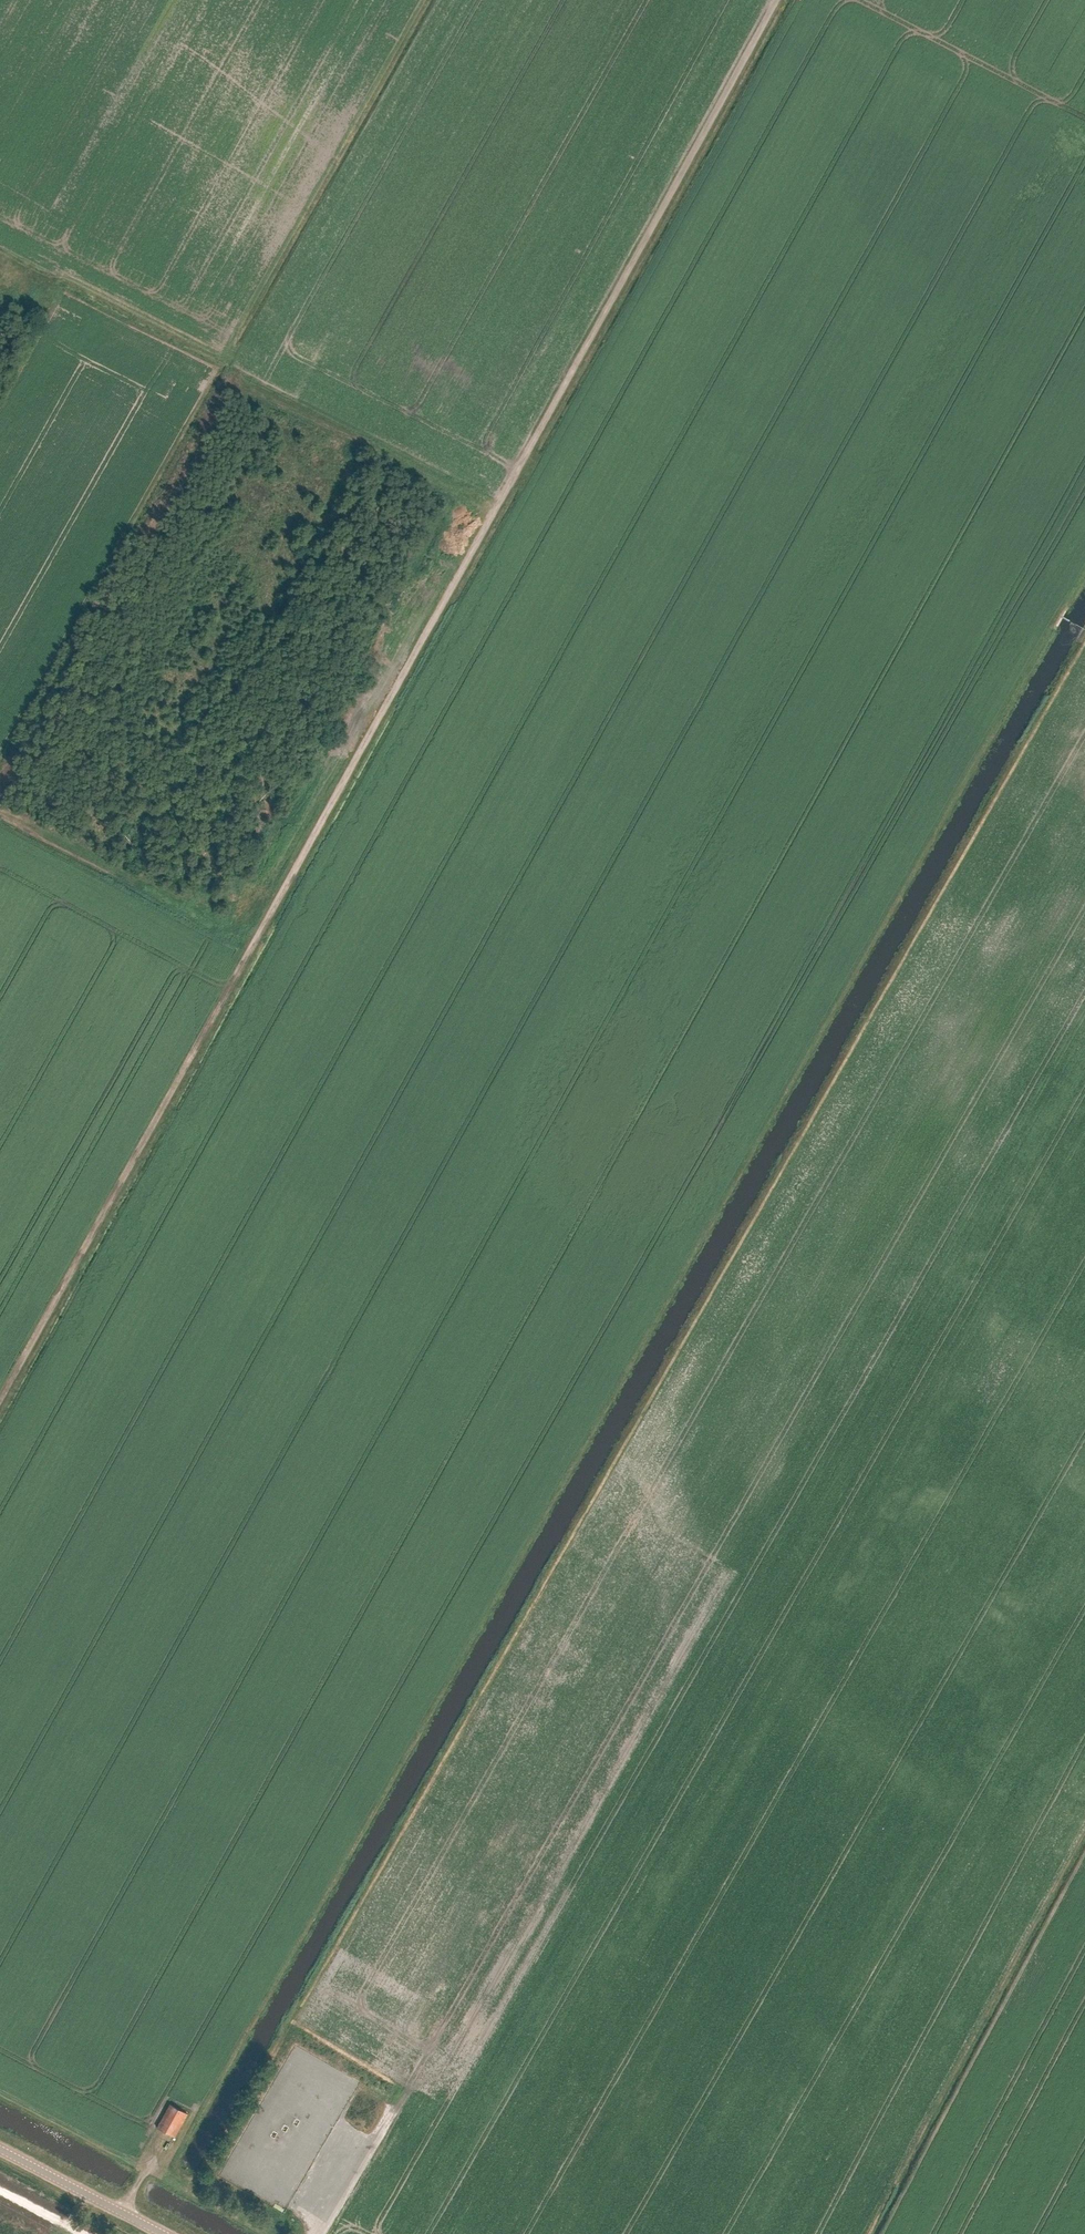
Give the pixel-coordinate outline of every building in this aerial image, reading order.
[(175,2137),(188,2114),(170,2104),(157,2127),(175,2137)]
